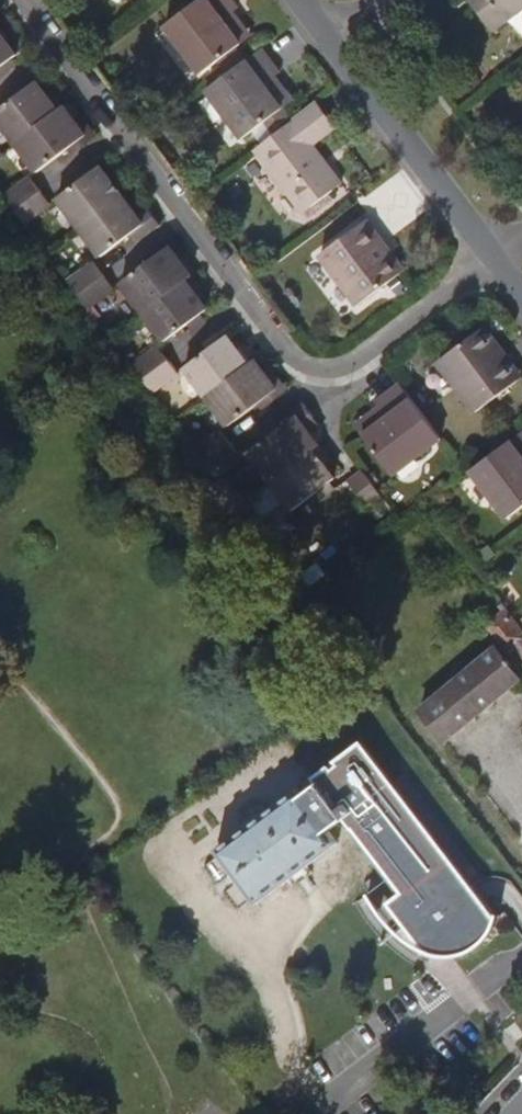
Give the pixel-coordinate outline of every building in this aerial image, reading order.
[(221,20),(233,11),(238,8),(232,0),(201,0),(166,25),(202,73),(229,53),(240,44),(221,20)] [(478,7),(496,30),(521,11),(521,0),(487,0),(478,7)] [(251,37),(233,11),(221,20),(240,44),(251,37)] [(20,57),(0,31),(0,72),(20,57)] [(250,57),(240,44),(229,53),(239,65),(250,57)] [(282,107),(264,84),(274,76),(280,72),(262,48),(250,57),(239,65),(208,89),(243,136),(269,117),(279,131),(292,121),(282,107)] [(292,100),(274,76),(264,84),(282,107),(292,100)] [(62,113),(40,83),(15,102),(0,113),(0,117),(19,143),(62,113)] [(339,184),(310,145),(334,128),(315,103),(292,121),(279,131),(255,149),(302,211),(339,184)] [(88,138),(67,108),(62,113),(19,143),(42,173),(60,159),(88,138)] [(83,228),(124,198),(102,167),(78,185),(60,199),(83,228)] [(18,209),(42,190),(34,179),(9,197),(18,209)] [(26,221),(52,203),(42,190),(18,209),(26,221)] [(161,225),(150,210),(139,217),(124,198),(83,228),(104,257),(122,243),(144,227),(149,234),(161,225)] [(388,250),(367,221),(360,225),(381,255),(388,250)] [(403,269),(388,250),(381,255),(360,225),(320,254),(357,304),(403,269)] [(187,282),(193,277),(172,248),(142,271),(124,284),(145,313),(187,282)] [(81,294),(105,277),(96,263),(71,281),(81,294)] [(91,308),(115,290),(105,277),(81,294),(91,308)] [(210,312),(187,282),(145,313),(168,343),(187,329),(210,312)] [(516,385),(493,355),(500,350),(485,331),(438,364),(476,414),(516,385)] [(210,397),(250,366),(230,339),(206,356),(188,368),(210,397)] [(144,378),(169,361),(160,349),(135,366),(144,378)] [(500,350),(493,355),(516,385),(521,381),(521,380),(500,350)] [(154,392),(179,375),(169,361),(144,378),(154,392)] [(279,391),(257,362),(250,366),(210,397),(232,426),(248,414),(279,391)] [(394,475),(441,441),(400,387),(377,404),(380,408),(390,421),(367,438),(394,475)] [(315,451),(321,447),(306,427),(317,419),(312,412),(305,402),(293,410),(299,418),(268,440),(251,451),(273,481),(315,451)] [(367,438),(390,421),(380,408),(357,425),(367,438)] [(232,446),(222,432),(198,449),(208,463),(232,446)] [(473,474),(509,521),(521,511),(521,437),(473,474)] [(217,474),(241,458),(232,446),(208,463),(217,474)] [(294,510),(336,479),(315,451),(273,481),(294,510)] [(373,486),(355,461),(343,470),(360,495),(373,486)] [(521,683),(505,661),(521,648),(521,633),(509,616),(489,630),(503,648),(420,711),(444,743),(521,683)] [(295,791),(335,844),(410,946),(460,949),(487,918),(352,745),(295,791)] [(335,844),(295,791),(216,850),(255,904),(283,883),(307,865),(335,844)] [(290,891),(313,873),(307,865),(283,883),(290,891)]
